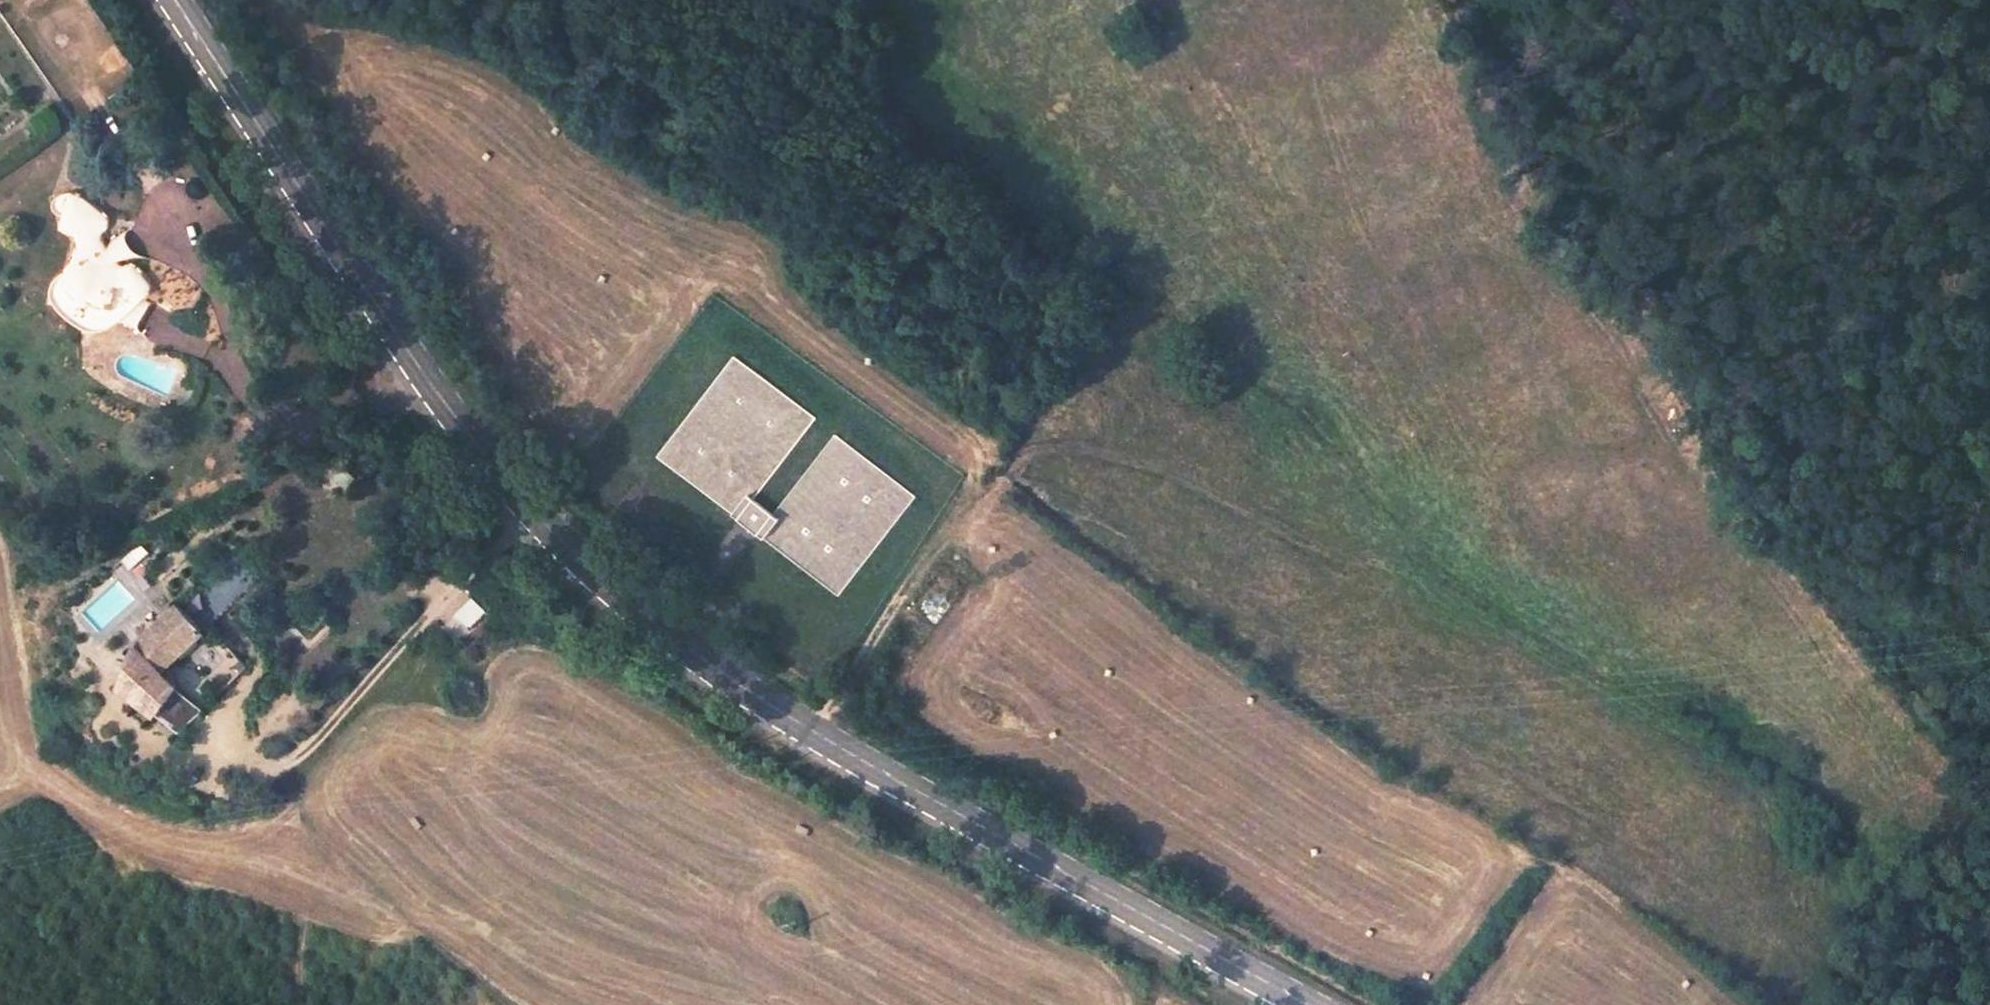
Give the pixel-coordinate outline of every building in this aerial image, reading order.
[(88,192),(86,195),(80,211),(94,232),(97,236),(148,317),(153,318),(159,294),(169,291),(171,286),(169,273),(154,262),(145,260),(136,255),(127,248),(125,243),(126,227),(124,219),(123,216),(115,206),(106,197),(95,191),(92,190),(88,192)] [(94,232),(80,211),(81,228),(83,230),(86,233),(90,234),(94,232)] [(148,317),(97,236),(96,237),(94,242),(94,249),(95,255),(86,261),(85,266),(86,274),(88,281),(92,288),(96,291),(104,296),(114,299),(119,303),(117,309),(119,312),(126,315),(137,315),(148,317)] [(163,353),(152,361),(159,373),(171,364),(163,353)] [(752,542),(811,462),(725,400),(652,500),(839,639),(914,534),(834,476),(773,559),(752,542)] [(144,669),(139,666),(133,672),(132,674),(159,697),(153,704),(170,718),(176,712),(197,729),(220,698),(182,664),(233,609),(269,570),(245,546),(150,638),(144,669)]
